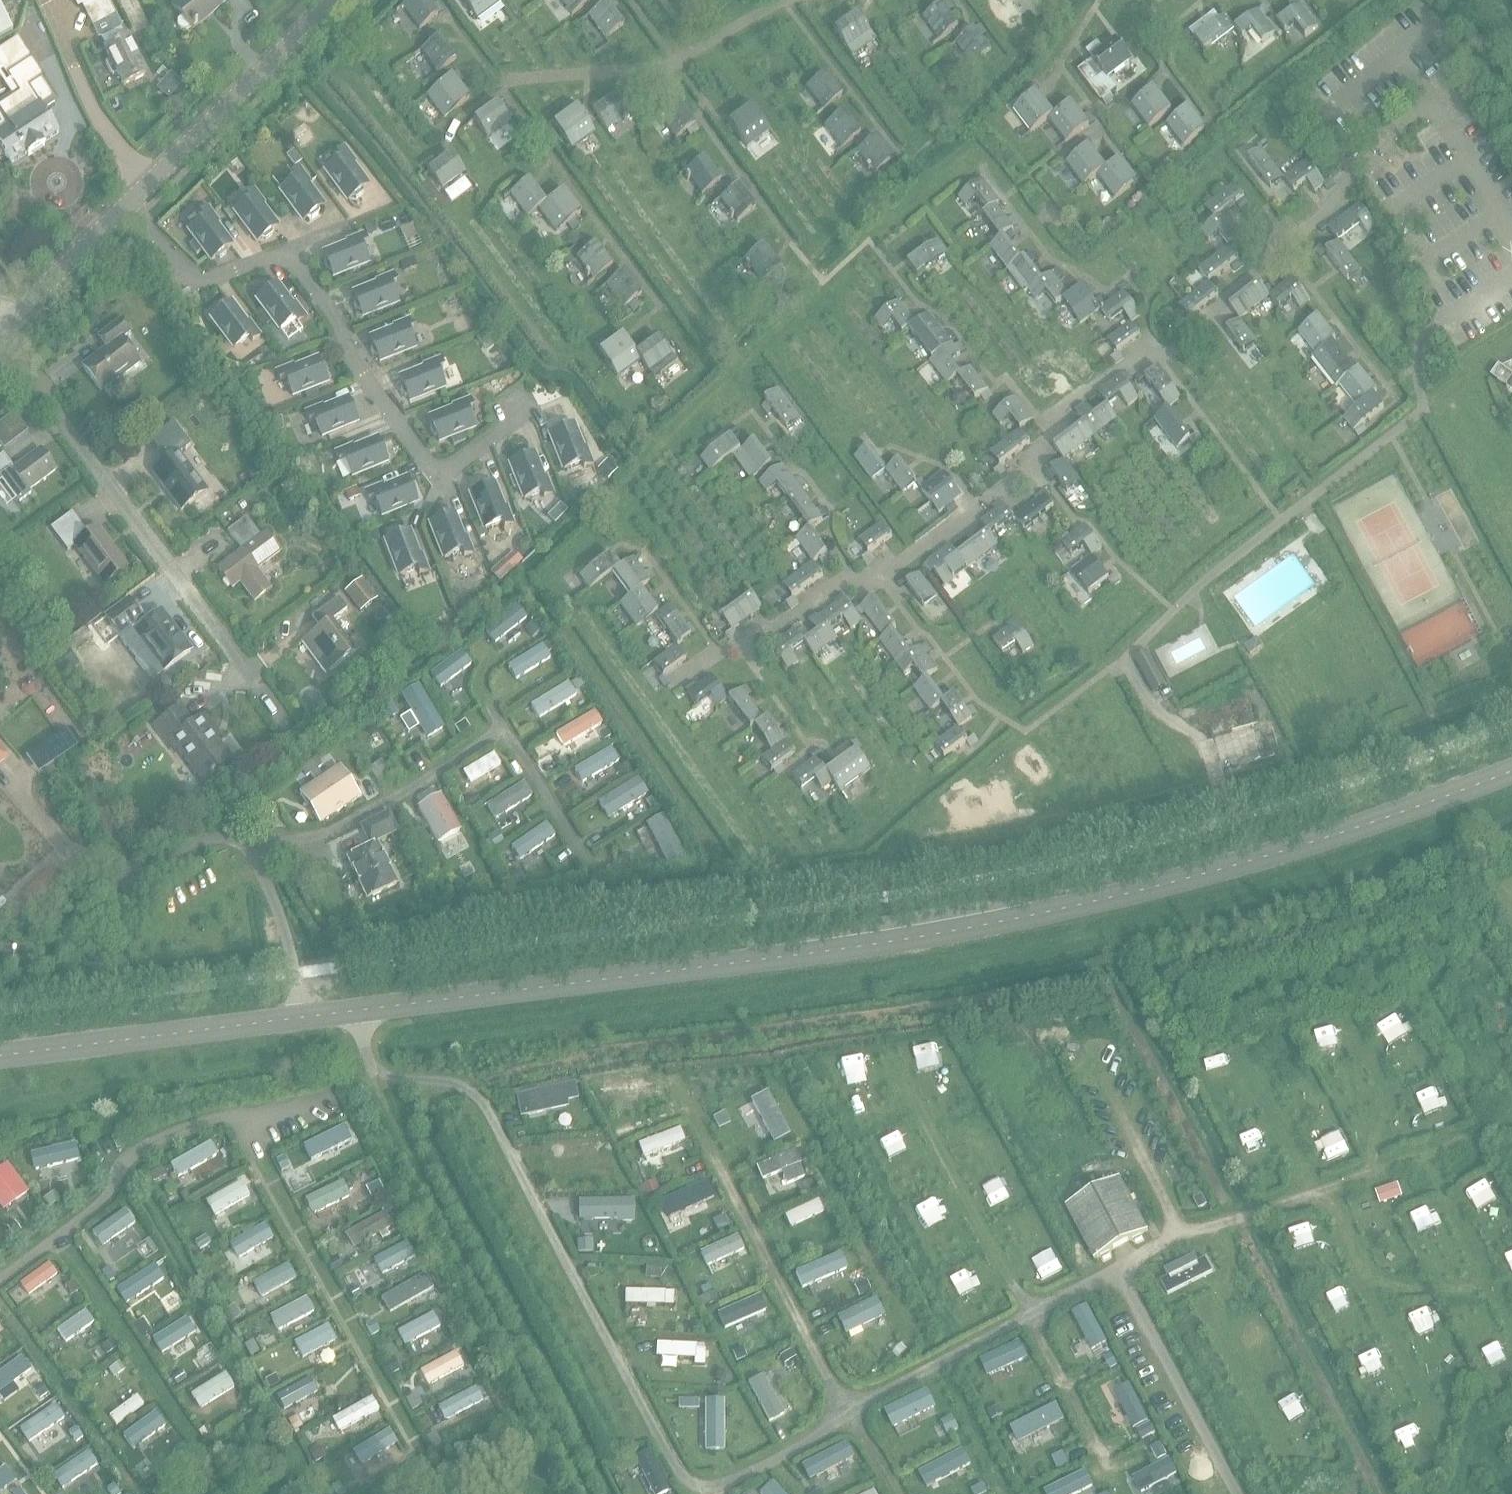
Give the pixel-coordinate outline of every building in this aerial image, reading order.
[(226,0),(178,0),(170,7),(180,19),(177,21),(177,26),(180,30),(186,31),(190,27),(192,29),(226,0)] [(417,28),(436,14),(425,0),(408,0),(400,6),(417,28)] [(475,20),(498,3),(496,0),(460,0),(475,20)] [(570,16),(588,2),(587,0),(559,0),(570,16)] [(1316,28),(1295,0),(1294,0),(1287,5),(1291,11),(1276,22),(1284,32),(1294,25),(1303,38),(1316,28)] [(586,16),(603,38),(621,25),(605,2),(586,16)] [(922,16),(939,39),(957,26),(941,3),(922,16)] [(1262,7),(1233,29),(1241,39),(1252,31),(1262,44),(1274,34),(1263,19),(1268,15),(1262,7)] [(831,29),(849,55),(873,38),(855,13),(831,29)] [(10,33),(0,16),(0,39),(10,33)] [(1204,52),(1233,29),(1223,16),(1201,33),(1197,28),(1190,33),(1204,52)] [(125,38),(124,39),(119,28),(99,38),(104,49),(103,49),(108,59),(104,62),(110,75),(101,80),(108,93),(144,75),(125,38)] [(955,42),(971,65),(990,52),(973,29),(955,42)] [(419,51),(436,74),(454,60),(437,37),(419,51)] [(0,49),(0,78),(10,94),(0,101),(0,121),(1,122),(0,123),(0,152),(8,165),(45,141),(58,133),(42,109),(53,102),(39,80),(43,78),(17,38),(0,49)] [(1108,77),(1131,59),(1115,38),(1102,48),(1097,41),(1086,50),(1093,59),(1088,63),(1087,62),(1077,70),(1100,100),(1102,99),(1106,105),(1115,99),(1110,93),(1116,88),(1108,77)] [(804,87),(821,110),(839,96),(823,73),(804,87)] [(432,89),(426,94),(443,118),(450,113),(467,99),(450,76),(432,89)] [(1130,104),(1148,127),(1171,109),(1153,86),(1156,84),(1152,78),(1144,84),(1148,90),(1130,104)] [(1012,108),(1030,131),(1053,114),(1035,90),(1038,88),(1034,82),(1026,88),(1030,94),(1012,108)] [(591,112),(604,130),(628,113),(614,95),(591,112)] [(1088,112),(1082,116),(1071,101),(1048,119),(1065,142),(1094,120),(1088,112)] [(657,115),(674,139),(693,125),(676,102),(657,115)] [(472,120),(485,138),(508,121),(495,103),(472,120)] [(727,122),(739,139),(763,122),(750,105),(727,122)] [(1207,116),(1200,121),(1189,105),(1165,123),(1183,147),(1213,124),(1207,116)] [(551,124),(565,142),(588,125),(575,107),(551,124)] [(822,124),(840,148),(858,134),(841,110),(822,124)] [(856,150),(872,173),(891,159),(874,136),(856,150)] [(1065,162),(1083,185),(1106,168),(1089,144),(1091,142),(1087,136),(1079,142),(1083,148),(1065,162)] [(1269,188),(1283,178),(1260,148),(1246,159),(1269,188)] [(351,198),(355,199),(362,193),(362,189),(366,186),(351,165),(354,163),(343,149),(336,154),(339,159),(324,170),(347,200),(351,198)] [(427,171),(440,189),(463,172),(450,154),(427,171)] [(1138,168),(1132,172),(1120,157),(1097,175),(1115,198),(1144,176),(1138,168)] [(684,171),(700,195),(719,181),(703,158),(684,171)] [(1306,160),(1283,178),(1293,191),(1305,182),(1313,192),(1324,183),(1306,160)] [(306,218),(310,219),(317,214),(318,209),(322,207),(306,186),(309,183),(299,169),(291,175),(295,180),(280,191),(302,221),(306,218)] [(985,213),(994,206),(998,203),(980,179),(957,197),(965,207),(975,200),(985,213)] [(536,208),(544,203),(527,180),(508,194),(525,217),(536,208)] [(719,198),(736,221),(754,208),(737,185),(719,198)] [(1213,221),(1224,213),(1243,198),(1232,185),(1202,208),(1213,221)] [(260,239),(264,240),(272,234),(272,230),(276,227),(260,206),(263,204),(253,190),(245,195),(249,200),(234,211),(256,241),(260,239)] [(544,203),(536,208),(554,231),(579,213),(561,190),(544,203)] [(1327,228),(1337,241),(1359,224),(1368,235),(1378,228),(1359,203),(1327,228)] [(999,238),(1002,236),(1011,229),(994,206),(985,213),(981,215),(999,238)] [(214,257),(218,258),(226,253),(226,249),(230,246),(214,225),(218,223),(207,208),(199,214),(203,219),(188,230),(210,260),(214,257)] [(1218,234),(1228,246),(1241,236),(1224,213),(1213,221),(1200,231),(1208,241),(1218,234)] [(330,272),(332,277),(367,263),(360,246),(365,243),(362,235),(346,241),(347,245),(323,254),(325,259),(323,263),(326,271),(330,272)] [(1006,269),(1019,259),(1002,236),(999,238),(988,246),(1006,269)] [(907,262),(918,275),(948,252),(938,239),(907,262)] [(1360,272),(1337,241),(1324,251),(1347,281),(1360,272)] [(574,257),(592,280),(610,266),(592,243),(574,257)] [(742,259),(760,281),(778,267),(760,244),(742,259)] [(1198,269),(1208,282),(1238,259),(1228,246),(1198,269)] [(1022,258),(1008,269),(1025,292),(1041,279),(1030,266),(1032,264),(1027,259),(1025,260),(1022,258)] [(604,285),(621,308),(639,294),(622,271),(604,285)] [(1055,305),(1068,295),(1051,272),(1027,290),(1035,300),(1046,292),(1055,305)] [(360,312),(362,317),(396,303),(390,285),(395,283),(392,275),(375,281),(377,285),(353,294),(354,299),(352,303),(356,311),(360,312)] [(1291,277),(1268,295),(1278,308),(1291,298),(1299,308),(1309,300),(1291,277)] [(1218,295),(1208,282),(1177,305),(1188,318),(1218,295)] [(1239,318),(1268,295),(1258,282),(1229,305),(1239,318)] [(294,303),(291,306),(275,285),(272,288),(268,287),(260,292),(260,297),(256,299),(279,329),(294,318),(297,323),(305,318),(294,303)] [(1082,285),(1068,295),(1086,319),(1099,309),(1082,285)] [(1122,291),(1099,309),(1109,321),(1122,312),(1129,322),(1139,314),(1122,291)] [(903,334),(909,329),(916,324),(898,301),(875,319),(883,329),(893,321),(903,334)] [(248,322),(245,324),(230,303),(226,306),(222,305),(214,311),(214,315),(210,318),(233,348),(248,337),(252,342),(259,336),(248,322)] [(916,324),(909,329),(932,358),(952,343),(929,313),(916,324)] [(1322,348),(1331,341),(1334,339),(1317,316),(1304,326),(1322,348)] [(1257,341),(1239,318),(1225,329),(1243,352),(1257,341)] [(81,367),(99,392),(138,363),(119,339),(129,332),(120,320),(96,338),(105,350),(81,367)] [(377,357),(379,362),(413,348),(407,331),(412,328),(409,320),(392,326),(394,330),(370,339),(372,344),(369,347),(373,356),(377,357)] [(1106,339),(1116,352),(1139,335),(1129,322),(1106,339)] [(633,354),(635,353),(621,334),(597,351),(616,376),(638,361),(633,354)] [(633,354),(638,361),(639,361),(647,373),(651,377),(674,360),(656,337),(635,353),(633,354)] [(1345,378),(1354,371),(1331,341),(1322,348),(1312,357),(1335,386),(1345,378)] [(957,377),(960,374),(950,361),(960,353),(952,343),(932,358),(929,361),(947,385),(957,377)] [(407,397),(408,401),(443,388),(436,370),(442,368),(438,359),(422,366),(424,370),(399,379),(401,383),(399,387),(402,396),(407,397)] [(324,378),(326,374),(323,366),(319,364),(317,360),(293,369),(292,366),(275,372),(279,381),(284,379),(291,396),(326,382),(324,378)] [(1502,367),(1498,364),(1490,376),(1506,386),(1511,377),(1511,362),(1502,367)] [(970,367),(960,374),(957,377),(975,399),(988,389),(970,367)] [(1144,378),(1167,408),(1180,398),(1157,368),(1144,378)] [(1363,402),(1373,394),(1376,392),(1358,368),(1354,371),(1345,378),(1363,402)] [(1097,391),(1107,405),(1120,395),(1127,405),(1137,397),(1120,374),(1097,391)] [(764,399),(786,429),(800,418),(778,388),(764,399)] [(1373,394),(1363,402),(1343,418),(1353,431),(1383,407),(1373,394)] [(1010,417),(1019,429),(1033,419),(1015,396),(992,414),(1000,424),(1010,417)] [(436,437),(438,441),(473,428),(466,410),(472,408),(468,399),(452,406),(453,410),(429,419),(431,423),(429,427),(432,436),(436,437)] [(354,418),(356,414),(352,406),(348,404),(347,400),(323,410),(321,406),(305,413),(308,421),(314,419),(321,436),(356,422),(354,418)] [(1117,418),(1107,405),(1094,414),(1086,404),(1076,412),(1083,422),(1093,436),(1117,418)] [(1154,418),(1176,448),(1190,438),(1167,408),(1154,418)] [(151,473),(179,511),(205,491),(177,454),(189,445),(172,422),(148,440),(165,462),(151,473)] [(1063,458),(1093,436),(1083,422),(1053,445),(1063,458)] [(572,426),(567,427),(563,425),(555,429),(554,433),(549,434),(563,469),(580,462),(583,468),(591,465),(585,448),(581,450),(572,426)] [(1030,442),(1019,429),(989,452),(1000,465),(1030,442)] [(710,472),(741,450),(730,436),(700,458),(710,472)] [(384,458),(386,454),(382,446),(378,444),(376,440),(352,450),(351,446),(335,453),(338,461),(344,459),(351,476),(385,462),(384,458)] [(754,440),(741,450),(757,473),(771,463),(754,440)] [(872,479),(885,469),(868,446),(854,456),(872,479)] [(11,470),(26,491),(53,471),(38,450),(11,470)] [(11,467),(2,454),(0,455),(0,475),(11,467)] [(532,455),(527,457),(524,455),(515,458),(514,462),(510,464),(523,499),(541,492),(543,497),(552,494),(545,478),(541,479),(532,455)] [(1080,482),(1063,458),(1049,468),(1067,492),(1080,482)] [(898,459),(885,469),(902,492),(916,482),(898,459)] [(786,498),(800,488),(783,465),(759,482),(767,492),(777,485),(786,498)] [(951,502),(961,495),(943,472),(921,489),(931,502),(943,492),(951,502)] [(413,498),(415,494),(412,485),(408,484),(406,480),(382,489),(381,486),(364,492),(368,501),(373,499),(380,516),(415,502),(413,498)] [(492,485),(488,487),(484,485),(476,488),(474,492),(470,494),(484,529),(501,522),(503,527),(512,524),(505,508),(502,509),(492,485)] [(786,498),(809,528),(822,519),(800,488),(786,498)] [(1044,494),(1014,517),(1023,530),(1054,507),(1044,494)] [(990,535),(1014,517),(1003,504),(980,521),(987,531),(990,535)] [(95,527),(86,534),(70,513),(49,529),(66,552),(73,547),(103,587),(127,569),(95,527)] [(452,514),(447,516),(443,514),(435,517),(434,522),(429,523),(443,558),(461,551),(463,557),(472,553),(465,537),(461,538),(452,514)] [(265,533),(260,537),(245,517),(226,532),(241,551),(216,569),(231,589),(239,583),(253,601),(269,589),(255,570),(279,552),(265,533)] [(858,539),(868,553),(891,536),(881,522),(858,539)] [(1084,546),(1091,556),(1102,548),(1084,525),(1061,542),(1071,555),(1084,546)] [(795,538),(813,562),(826,552),(809,528),(795,538)] [(998,545),(990,535),(987,531),(957,554),(967,568),(998,545)] [(407,532),(403,534),(399,532),(391,535),(389,539),(385,541),(399,576),(416,569),(418,575),(427,571),(420,555),(417,556),(407,532)] [(967,568),(957,554),(949,544),(926,562),(944,585),(967,568)] [(588,590),(611,573),(619,568),(609,554),(578,576),(588,590)] [(1108,578),(1091,556),(1078,566),(1095,588),(1108,578)] [(628,596),(638,588),(649,581),(633,558),(619,568),(611,573),(628,596)] [(822,576),(813,562),(782,584),(792,598),(822,576)] [(906,582),(923,606),(936,596),(919,573),(906,582)] [(653,616),(656,613),(638,588),(628,596),(629,597),(618,605),(636,628),(653,616)] [(722,616),(732,630),(762,608),(753,594),(722,616)] [(882,637),(892,630),(895,627),(873,597),(860,607),(882,637)] [(305,639),(329,671),(355,652),(331,621),(346,610),(337,598),(316,614),(325,625),(305,639)] [(820,615),(829,629),(842,619),(850,630),(861,622),(843,598),(820,615)] [(159,611),(144,623),(128,602),(106,618),(120,637),(132,629),(164,672),(190,652),(159,611)] [(520,604),(483,633),(491,643),(527,614),(520,604)] [(653,616),(675,647),(689,637),(667,606),(656,613),(653,616)] [(837,639),(829,629),(820,615),(810,623),(817,633),(804,643),(814,656),(837,639)] [(1023,653),(1034,646),(1017,622),(994,639),(1003,652),(1016,643),(1023,653)] [(791,652),(804,643),(794,630),(771,647),(788,670),(799,663),(791,652)] [(896,663),(910,654),(892,630),(882,637),(879,639),(896,663)] [(1244,646),(1250,655),(1263,646),(1256,637),(1244,646)] [(548,641),(507,667),(514,679),(539,662),(541,666),(545,663),(543,660),(549,656),(547,653),(553,649),(548,641)] [(924,679),(927,677),(937,670),(920,646),(910,654),(896,663),(904,673),(914,666),(924,679)] [(684,660),(675,647),(651,664),(661,677),(684,660)] [(1135,659),(1154,694),(1167,687),(1148,652),(1135,659)] [(440,687),(470,665),(461,653),(431,676),(440,687)] [(715,707),(726,700),(708,676),(685,693),(694,706),(707,697),(715,707)] [(931,711),(941,703),(944,701),(927,677),(924,679),(914,687),(931,711)] [(444,730),(417,680),(403,688),(430,737),(444,730)] [(574,693),(568,683),(536,702),(542,713),(574,693)] [(748,730),(752,727),(762,719),(740,689),(726,700),(748,730)] [(941,703),(958,727),(972,717),(955,693),(944,701),(941,703)] [(203,714),(192,722),(179,705),(152,725),(165,743),(169,740),(202,784),(233,761),(210,730),(214,727),(203,714)] [(368,742),(400,723),(393,711),(361,730),(368,742)] [(602,724),(594,711),(556,734),(563,747),(602,724)] [(762,719),(752,727),(769,750),(782,740),(765,717),(762,719)] [(967,740),(958,727),(934,744),(944,757),(967,740)] [(759,758),(769,772),(793,754),(783,741),(759,758)] [(587,777),(617,759),(611,748),(580,766),(587,777)] [(823,772),(831,782),(833,785),(864,763),(854,749),(823,772)] [(469,782),(500,764),(493,753),(463,772),(469,782)] [(831,782),(823,772),(814,758),(790,775),(799,789),(813,779),(820,789),(831,782)] [(299,794),(319,824),(358,797),(338,768),(299,794)] [(647,794),(637,778),(598,803),(608,819),(647,794)] [(532,796),(524,782),(486,806),(495,820),(532,796)] [(460,829),(441,794),(418,807),(436,841),(460,829)] [(347,860),(366,899),(395,885),(374,842),(397,831),(388,813),(360,826),(371,848),(347,860)] [(685,856),(663,815),(645,824),(667,866),(685,856)] [(544,824),(513,848),(521,859),(539,845),(542,848),(545,845),(543,842),(553,835),(544,824)] [(764,1108),(728,1122),(733,1135),(769,1120),(764,1108)] [(643,1157),(684,1141),(679,1128),(638,1144),(643,1157)] [(343,1145),(338,1133),(293,1156),(299,1167),(343,1145)] [(178,1177),(217,1155),(209,1142),(170,1164),(178,1177)] [(79,1173),(66,1148),(56,1153),(63,1167),(58,1170),(61,1175),(65,1173),(68,1178),(79,1173)] [(799,1149),(756,1167),(761,1179),(781,1171),(786,1184),(804,1177),(799,1164),(805,1161),(799,1149)] [(6,1161),(0,1166),(0,1178),(19,1205),(31,1196),(6,1161)] [(1065,1205),(1094,1259),(1147,1231),(1119,1177),(1065,1205)] [(674,1207),(713,1192),(707,1179),(669,1194),(674,1207)] [(213,1216),(248,1197),(240,1182),(205,1202),(213,1216)] [(346,1197),(340,1184),(309,1200),(316,1213),(346,1197)] [(790,1227),(823,1212),(818,1200),(785,1215),(790,1227)] [(620,1205),(620,1201),(579,1202),(580,1216),(603,1216),(603,1221),(611,1221),(611,1215),(621,1215),(621,1212),(628,1212),(628,1204),(620,1205)] [(393,1227),(384,1212),(344,1234),(353,1249),(379,1234),(382,1240),(389,1236),(386,1231),(393,1227)] [(107,1244),(137,1226),(131,1216),(101,1234),(107,1244)] [(269,1225),(237,1243),(243,1254),(245,1252),(249,1260),(265,1251),(261,1244),(275,1236),(269,1225)] [(708,1262),(740,1247),(735,1237),(703,1251),(708,1262)] [(407,1255),(400,1243),(362,1263),(369,1276),(394,1262),(396,1266),(403,1263),(400,1258),(407,1255)] [(817,1275),(849,1260),(844,1249),(812,1264),(817,1275)] [(119,1288),(152,1266),(144,1253),(110,1276),(119,1288)] [(1208,1253),(1159,1279),(1170,1298),(1217,1272),(1208,1253)] [(28,1295),(56,1274),(48,1263),(20,1284),(28,1295)] [(645,1278),(660,1278),(660,1264),(645,1263),(645,1278)] [(419,1292),(413,1281),(380,1300),(386,1310),(419,1292)] [(168,1288),(136,1308),(142,1318),(157,1309),(158,1311),(163,1308),(162,1306),(175,1298),(168,1288)] [(254,1300),(249,1289),(234,1297),(229,1289),(216,1296),(221,1304),(223,1303),(234,1325),(251,1316),(245,1304),(254,1300)] [(624,1304),(673,1305),(674,1292),(625,1291),(624,1304)] [(734,1321),(769,1307),(764,1295),(729,1310),(734,1321)] [(846,1331),(881,1314),(876,1303),(840,1320),(846,1331)] [(191,1306),(179,1313),(187,1326),(199,1319),(191,1306)] [(249,1339),(282,1321),(277,1311),(235,1333),(241,1343),(242,1343),(250,1358),(257,1355),(249,1339)] [(434,1326),(428,1317),(397,1334),(403,1344),(434,1326)] [(286,1363),(332,1339),(326,1328),(280,1351),(286,1363)] [(196,1346),(188,1334),(159,1353),(167,1365),(182,1355),(186,1360),(196,1354),(192,1348),(196,1346)] [(695,1345),(656,1343),(655,1357),(679,1358),(678,1362),(682,1363),(683,1358),(694,1359),(694,1365),(704,1365),(705,1350),(704,1350),(704,1344),(695,1343),(695,1345)] [(23,1360),(15,1349),(0,1360),(0,1377),(23,1360)] [(815,1391),(793,1350),(783,1356),(805,1397),(815,1391)] [(95,1386),(122,1366),(114,1354),(86,1373),(95,1386)] [(225,1374),(191,1395),(200,1410),(234,1388),(225,1374)] [(433,1384),(428,1374),(406,1385),(411,1395),(433,1384)] [(38,1382),(9,1403),(16,1412),(49,1388),(42,1379),(38,1382)] [(283,1410),(317,1391),(310,1379),(276,1397),(283,1410)] [(476,1397),(470,1387),(438,1405),(444,1415),(466,1402),(468,1407),(475,1403),(473,1399),(476,1397)] [(727,1412),(728,1399),(674,1394),(673,1408),(699,1410),(696,1442),(710,1443),(713,1411),(727,1412)] [(894,1426),(934,1406),(928,1394),(888,1413),(894,1426)] [(136,1396),(109,1416),(116,1425),(143,1405),(136,1396)] [(339,1432),(378,1410),(371,1397),(331,1419),(339,1432)] [(78,1432),(66,1415),(55,1423),(58,1427),(31,1446),(39,1458),(66,1439),(66,1440),(78,1432)] [(365,1458),(389,1443),(384,1433),(359,1448),(365,1458)] [(120,1445),(139,1470),(149,1462),(129,1438),(120,1445)] [(806,1479),(851,1456),(845,1444),(799,1467),(806,1479)] [(648,1450),(634,1458),(653,1493),(663,1493),(669,1491),(648,1450)] [(962,1464),(956,1453),(923,1471),(929,1482),(949,1471),(952,1475),(958,1472),(956,1467),(962,1464)] [(109,1468),(103,1459),(78,1477),(85,1486),(99,1476),(102,1480),(106,1477),(103,1473),(109,1468)] [(0,1471),(0,1490),(13,1481),(4,1468),(0,1471)]
